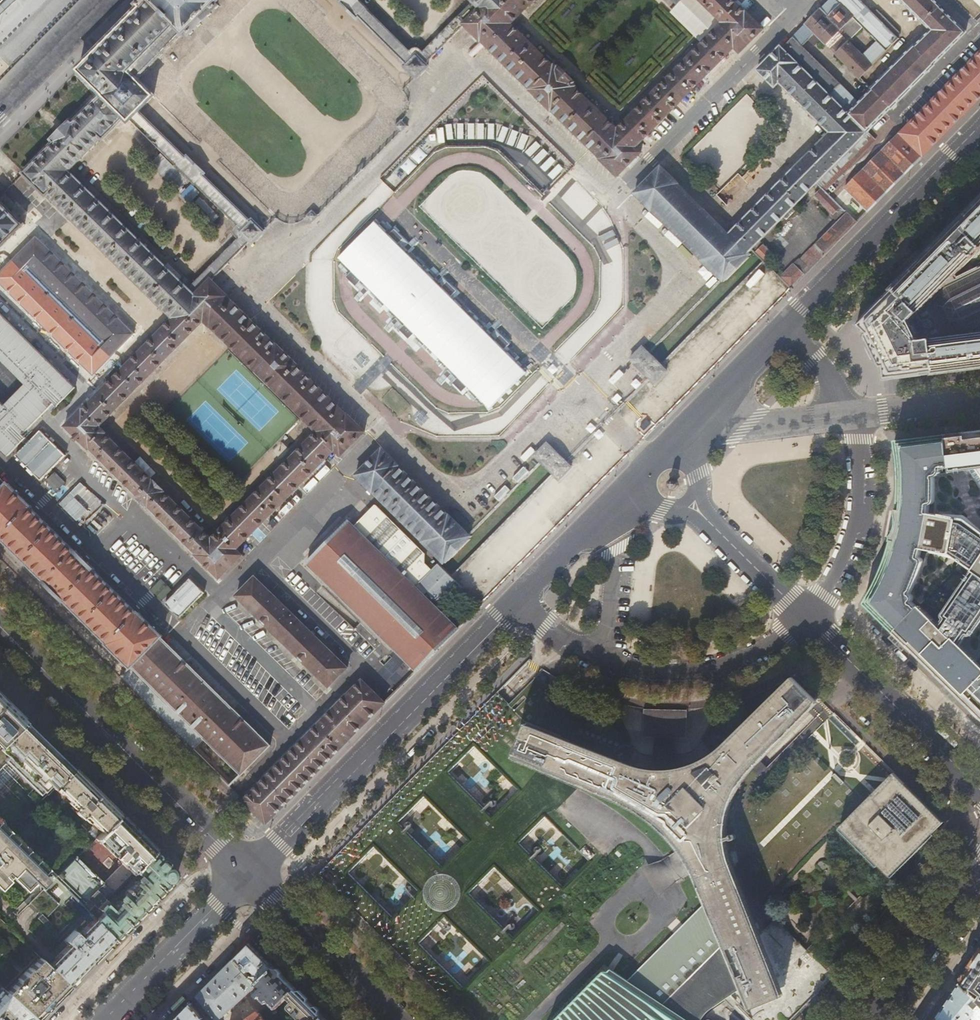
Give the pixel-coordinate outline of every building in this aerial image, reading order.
[(335,449),(341,455),(365,431),(347,414),(346,415),(298,367),(298,366),(277,345),(276,345),(211,280),(250,242),(252,244),(264,232),(252,220),(251,221),(204,175),(206,173),(188,155),(186,157),(139,110),(153,96),(139,82),(137,80),(186,31),(191,35),(219,6),(215,1),(216,0),(140,0),(136,4),(139,8),(78,70),(102,93),(74,122),(71,119),(61,129),(50,140),(53,143),(23,173),(46,196),(47,195),(172,319),(119,372),(115,368),(112,372),(116,375),(82,409),(64,426),(88,450),(90,449),(136,496),(148,508),(196,554),(195,555),(219,579),(243,555),(237,549),(335,449)] [(340,0),(339,2),(357,20),(359,18),(405,64),(404,66),(416,78),(428,66),(425,64),(464,25),(480,41),(481,41),(530,89),(529,90),(550,111),(551,110),(600,158),(599,159),(617,176),(640,152),(635,147),(734,47),(740,52),(763,29),(746,11),(745,12),(732,0),(700,0),(722,22),(616,128),(574,87),(577,84),(555,63),(553,65),(510,24),(533,0),(471,0),(472,1),(422,52),(421,50),(419,49),(418,48),(416,48),(413,48),(412,49),(411,50),(410,52),(369,11),(369,10),(359,0),(340,0)] [(802,46),(793,37),(782,48),(780,46),(757,70),(774,87),(779,82),(830,132),(729,235),(677,184),(677,183),(660,166),(634,193),(651,210),(652,210),(702,259),(701,259),(721,279),(723,281),(725,278),(726,279),(748,257),(747,256),(749,254),(747,253),(751,249),(763,261),(766,264),(775,255),(760,240),(817,182),(822,188),(825,191),(875,138),(867,131),(890,107),(891,108),(934,65),(933,64),(966,32),(940,6),(940,5),(935,0),(901,0),(931,29),(915,46),(913,45),(870,88),(871,90),(858,103),(839,84),(840,82),(802,46)] [(863,56),(848,41),(847,42),(837,53),(836,54),(859,77),(898,38),(897,37),(900,33),(876,9),(873,13),(860,0),(829,0),(799,31),(808,40),(814,45),(821,39),(825,43),(826,42),(836,31),(843,25),(853,35),(862,26),(876,41),(863,56)] [(808,40),(799,31),(793,37),(802,46),(808,40)] [(836,31),(826,42),(837,53),(847,42),(836,31)] [(860,214),(865,209),(868,212),(885,194),(903,177),(920,159),(979,98),(979,52),(897,136),(879,154),(862,172),(845,189),(837,197),(842,201),(844,198),(860,214)] [(746,94),(691,151),(724,183),(779,125),(746,94)] [(395,126),(401,132),(407,126),(402,121),(401,120),(395,126)] [(588,278),(467,158),(419,206),(539,326),(588,278)] [(755,162),(743,177),(749,181),(761,167),(755,162)] [(684,182),(705,201),(709,196),(689,177),(684,182)] [(827,193),(825,191),(822,188),(815,195),(834,214),(841,207),(833,199),(835,197),(829,191),(827,193)] [(856,325),(862,330),(866,334),(865,336),(868,343),(867,343),(870,350),(875,360),(876,359),(880,366),(882,367),(883,380),(979,368),(979,267),(957,278),(955,275),(979,249),(979,199),(975,204),(905,275),(903,277),(856,325)] [(22,225),(22,226),(25,223),(22,221),(22,222),(0,201),(0,247),(22,225)] [(307,217),(312,222),(318,216),(312,210),(306,216),(307,217)] [(793,288),(857,223),(847,212),(780,278),(791,290),(793,288)] [(0,272),(0,283),(93,374),(134,332),(36,235),(0,272)] [(7,456),(20,443),(7,430),(12,425),(22,434),(54,402),(44,392),(49,387),(62,400),(75,387),(0,313),(0,359),(27,385),(7,406),(0,399),(0,449),(7,456)] [(649,378),(655,383),(667,371),(661,365),(647,352),(642,346),(630,359),(649,378)] [(15,456),(40,480),(65,455),(41,430),(15,456)] [(973,431),(970,431),(945,434),(947,448),(950,472),(973,469),(979,468),(979,430),(973,431)] [(947,554),(953,517),(929,513),(930,504),(932,503),(934,501),(935,500),(935,476),(937,476),(939,474),(941,472),(941,469),(949,468),(947,448),(945,434),(941,435),(932,436),(902,440),(895,441),(894,441),(894,442),(897,461),(898,496),(894,525),(888,547),(883,565),(864,602),(864,603),(865,604),(882,622),(891,630),(893,632),(908,618),(913,613),(918,608),(913,602),(913,600),(913,597),(912,595),(910,594),(922,564),(923,561),(922,560),(921,558),(919,557),(922,549),(947,554)] [(554,474),(560,479),(572,467),(566,461),(547,443),(535,455),(541,461),(554,474)] [(356,475),(444,563),(446,560),(447,561),(468,539),(467,538),(470,536),(468,535),(449,515),(448,516),(399,466),(399,465),(382,448),(356,475)] [(229,786),(240,776),(269,746),(161,638),(162,636),(138,612),(136,614),(93,571),(95,570),(75,550),(74,551),(31,508),(32,507),(8,483),(6,485),(0,479),(0,540),(1,539),(44,581),(44,582),(64,601),(107,643),(106,644),(130,667),(119,677),(129,687),(167,724),(200,757),(229,786)] [(424,564),(424,554),(375,505),(371,510),(354,527),(348,521),(307,563),(417,671),(418,670),(458,629),(423,595),(426,591),(436,601),(455,581),(451,578),(437,564),(431,571),(424,564)] [(973,528),(953,517),(947,554),(970,569),(935,622),(918,608),(913,613),(908,618),(893,632),(935,673),(979,717),(979,718),(979,666),(960,646),(968,635),(969,635),(971,635),(973,635),(973,634),(979,624),(979,533),(973,528)] [(237,596),(329,686),(348,667),(255,577),(237,596)] [(165,604),(179,618),(204,592),(190,578),(165,604)] [(709,902),(725,942),(744,986),(753,1008),(782,997),(729,867),(726,858),(725,850),(723,841),(723,832),(723,823),(724,815),(727,806),(730,798),(733,791),(738,782),(743,774),(750,768),(817,702),(793,677),(721,748),(713,754),(707,758),(699,762),(693,765),(686,767),(681,769),(679,769),(671,770),(661,771),(656,771),(653,771),(644,769),(637,768),(630,766),(528,723),(515,754),(584,783),(607,793),(625,800),(638,808),(652,818),(666,830),(671,836),(679,845),(687,855),(692,864),(696,872),(700,880),(709,902)] [(243,800),(267,823),(385,703),(362,680),(243,800)] [(25,723),(19,716),(0,697),(0,747),(25,723)] [(675,739),(688,738),(687,711),(665,712),(642,712),(642,739),(655,739),(675,739)] [(73,769),(41,737),(25,723),(0,747),(0,770),(8,762),(41,794),(44,791),(48,794),(54,788),(56,786),(73,769)] [(675,739),(655,739),(654,750),(653,771),(656,771),(661,771),(671,770),(679,769),(681,769),(677,748),(675,739)] [(476,750),(453,773),(470,790),(481,779),(479,776),(491,764),(476,750)] [(103,832),(120,816),(97,793),(73,769),(56,786),(54,788),(57,792),(59,790),(73,804),(71,807),(80,816),(83,813),(103,832)] [(838,829),(888,878),(945,821),(932,808),(898,775),(894,772),(838,829)] [(134,870),(155,850),(149,844),(120,816),(103,832),(97,837),(123,863),(104,882),(113,891),(134,870)] [(549,817),(523,841),(547,867),(562,853),(553,844),(564,833),(549,817)] [(9,880),(7,878),(10,875),(26,891),(36,881),(39,884),(42,884),(45,882),(45,879),(42,875),(48,869),(4,826),(1,820),(0,819),(0,889),(9,880)] [(691,872),(678,849),(664,859),(655,862),(644,866),(661,897),(668,890),(676,881),(691,872)] [(165,860),(155,850),(134,870),(140,876),(140,878),(129,889),(128,889),(126,890),(127,891),(124,894),(124,896),(114,907),(106,899),(98,907),(103,911),(96,918),(113,936),(116,939),(132,923),(163,892),(174,880),(176,875),(175,870),(165,860)] [(497,867),(473,893),(493,912),(499,906),(504,911),(510,905),(503,899),(516,885),(497,867)] [(663,1003),(725,942),(709,902),(631,981),(663,1003)] [(76,932),(74,930),(64,940),(66,942),(67,941),(69,943),(49,965),(68,983),(74,977),(75,977),(77,977),(78,978),(106,950),(108,947),(106,943),(113,936),(96,918),(95,917),(78,935),(77,935),(75,933),(76,932)] [(688,1019),(701,1019),(711,1010),(723,999),(744,986),(725,942),(663,1003),(688,1019)] [(261,981),(274,968),(264,958),(250,944),(242,951),(235,959),(244,968),(248,965),(249,966),(248,968),(249,970),(252,971),(253,970),(255,972),(251,976),(258,983),(261,981)] [(979,956),(961,982),(971,992),(973,988),(979,993),(979,954),(979,956)] [(40,957),(30,968),(29,967),(18,979),(17,981),(6,992),(36,1019),(37,1019),(70,986),(68,983),(49,965),(45,961),(43,961),(40,957)] [(258,984),(258,983),(251,976),(244,968),(235,959),(228,966),(204,990),(198,996),(199,997),(210,1012),(218,1019),(219,1019),(257,986),(258,984)] [(663,1003),(631,981),(605,964),(549,1019),(688,1019),(663,1003)] [(283,977),(274,968),(261,981),(258,983),(258,984),(257,986),(260,990),(258,993),(267,1002),(269,1001),(276,1008),(288,996),(295,989),(283,977)] [(971,992),(961,982),(948,1001),(936,1019),(937,1019),(979,1019),(979,1001),(978,999),(971,992)] [(6,992),(0,987),(0,1016),(2,1013),(9,1019),(8,1019),(36,1019),(6,992)] [(322,1015),(309,1003),(295,989),(288,996),(293,1001),(291,1004),(291,1010),(302,1019),(313,1019),(322,1015)] [(191,1004),(188,1002),(173,1017),(175,1019),(191,1004)] [(201,1013),(192,1003),(191,1004),(175,1019),(203,1019),(204,1019),(205,1019),(201,1013)] [(259,1012),(247,1019),(265,1019),(259,1012)]
